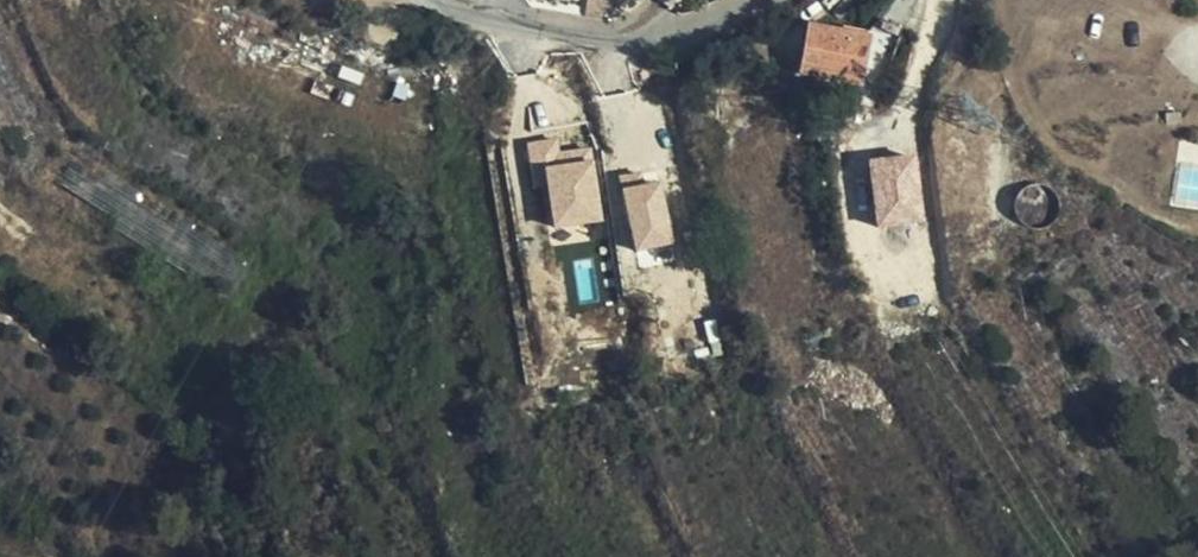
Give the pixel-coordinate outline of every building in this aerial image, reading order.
[(859,85),(867,40),(808,31),(802,75),(859,85)] [(561,136),(530,138),(533,185),(547,184),(550,228),(603,224),(597,146),(562,149),(561,136)] [(624,185),(636,265),(677,258),(664,179),(624,185)]
